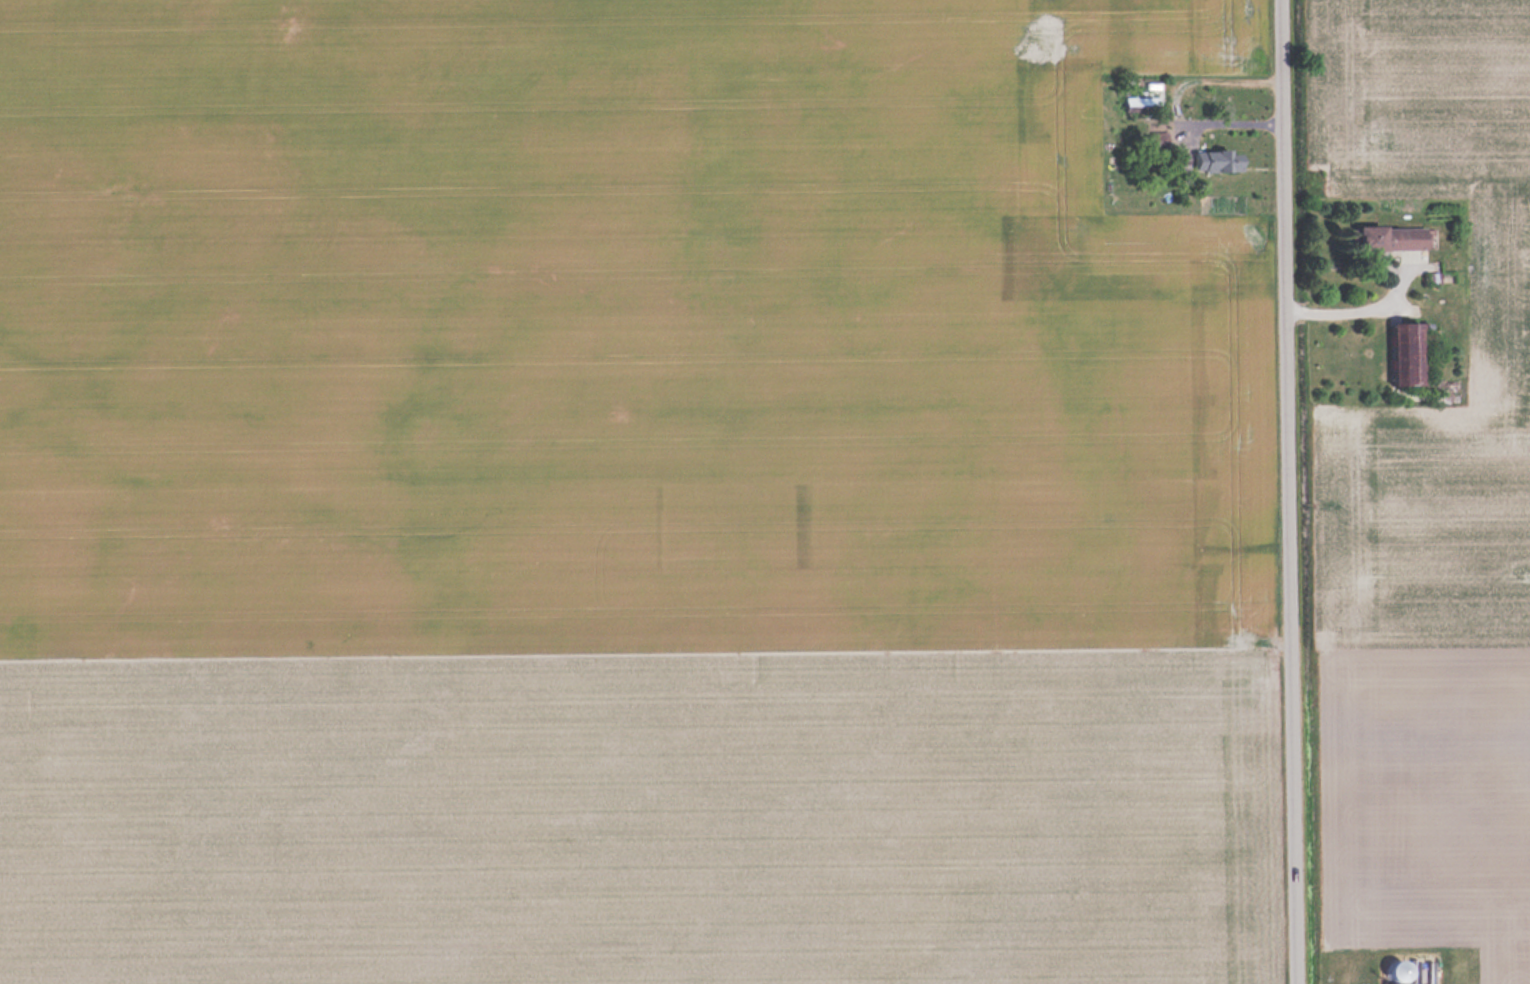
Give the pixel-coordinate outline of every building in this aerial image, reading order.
[(1246,171),(1246,159),(1234,159),(1234,149),(1196,149),(1196,171),(1246,171)] [(1428,226),(1361,226),(1361,249),(1428,249),(1428,226)] [(1427,384),(1426,322),(1404,322),(1405,344),(1397,344),(1397,385),(1427,384)] [(1399,978),(1409,973),(1403,961),(1393,967),(1399,978)]
